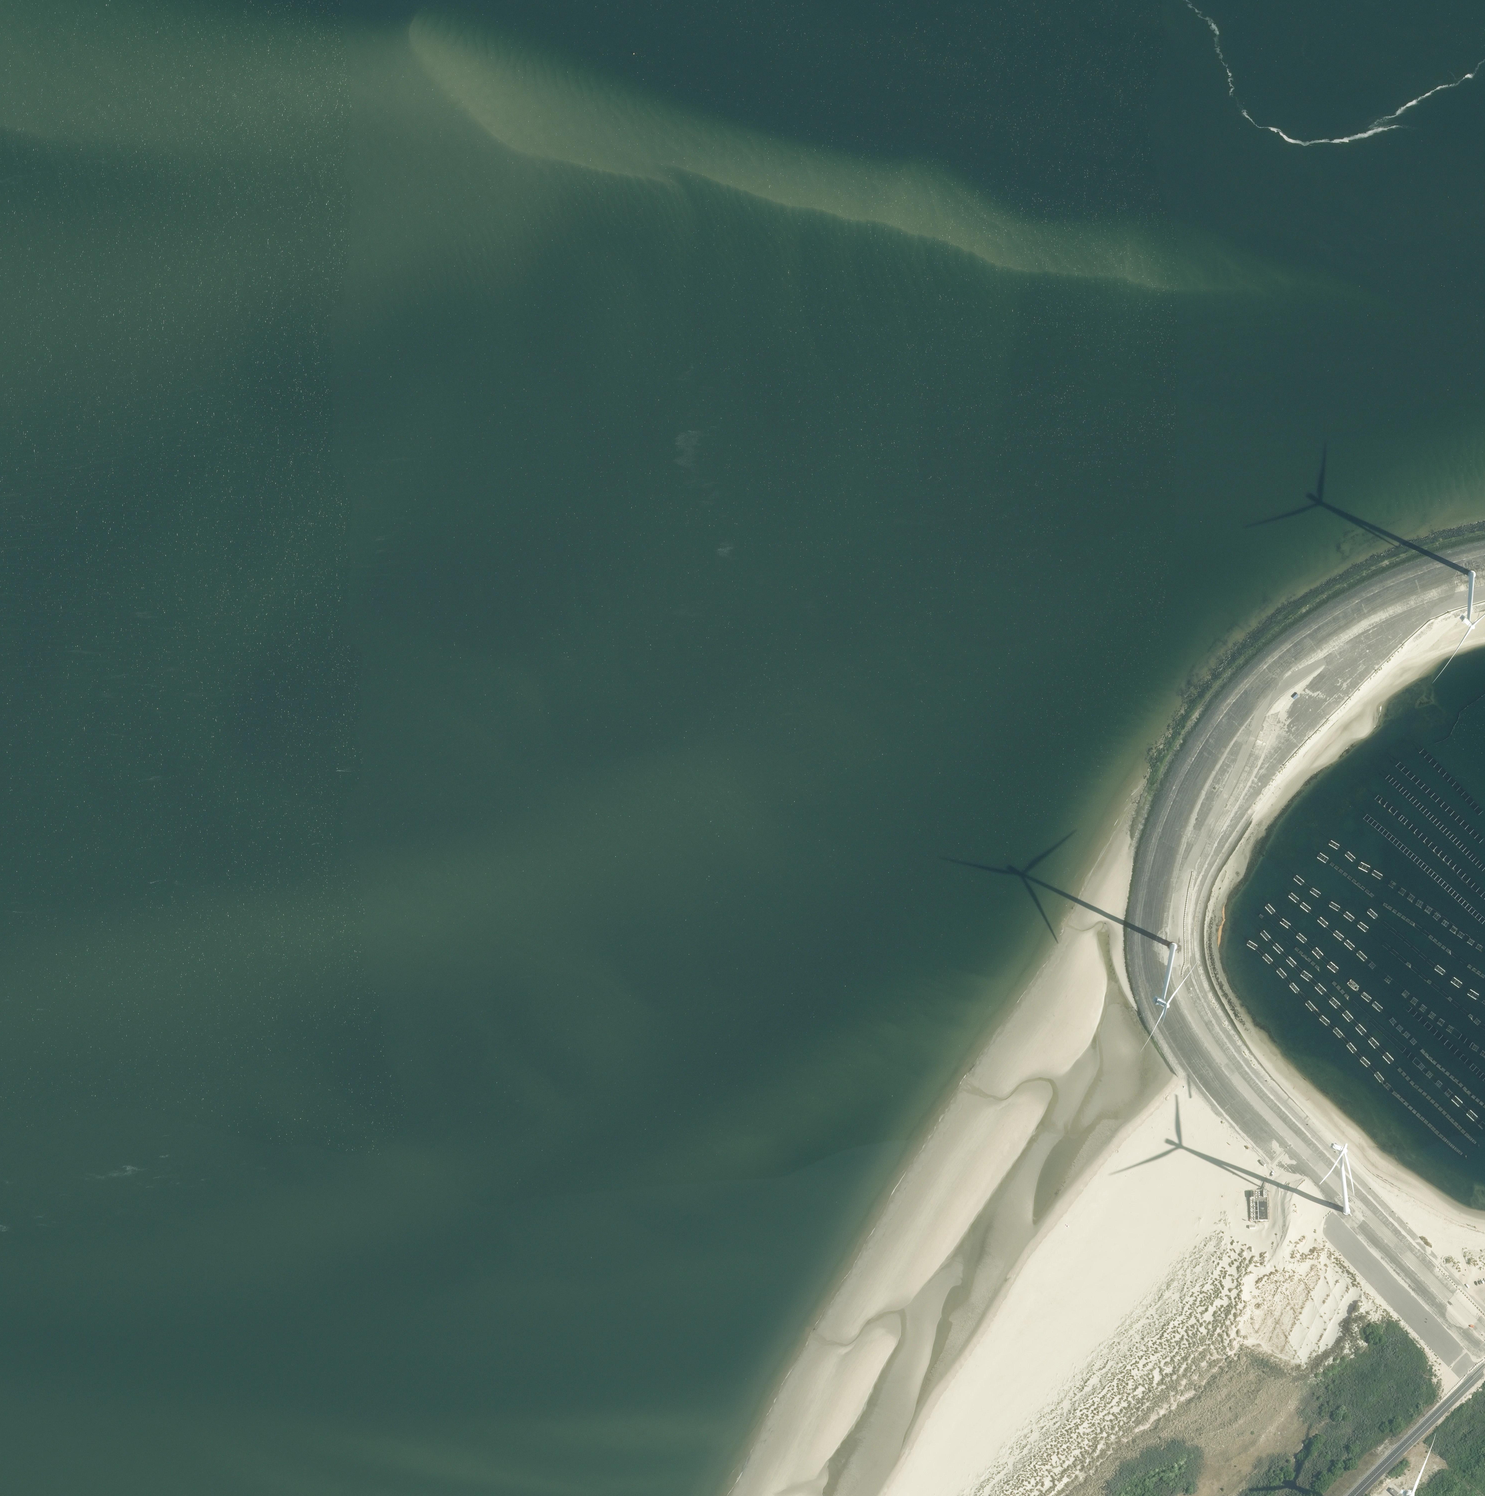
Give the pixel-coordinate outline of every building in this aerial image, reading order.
[(1258,1204),(1259,1222),(1268,1221),(1267,1203),(1258,1204)]
